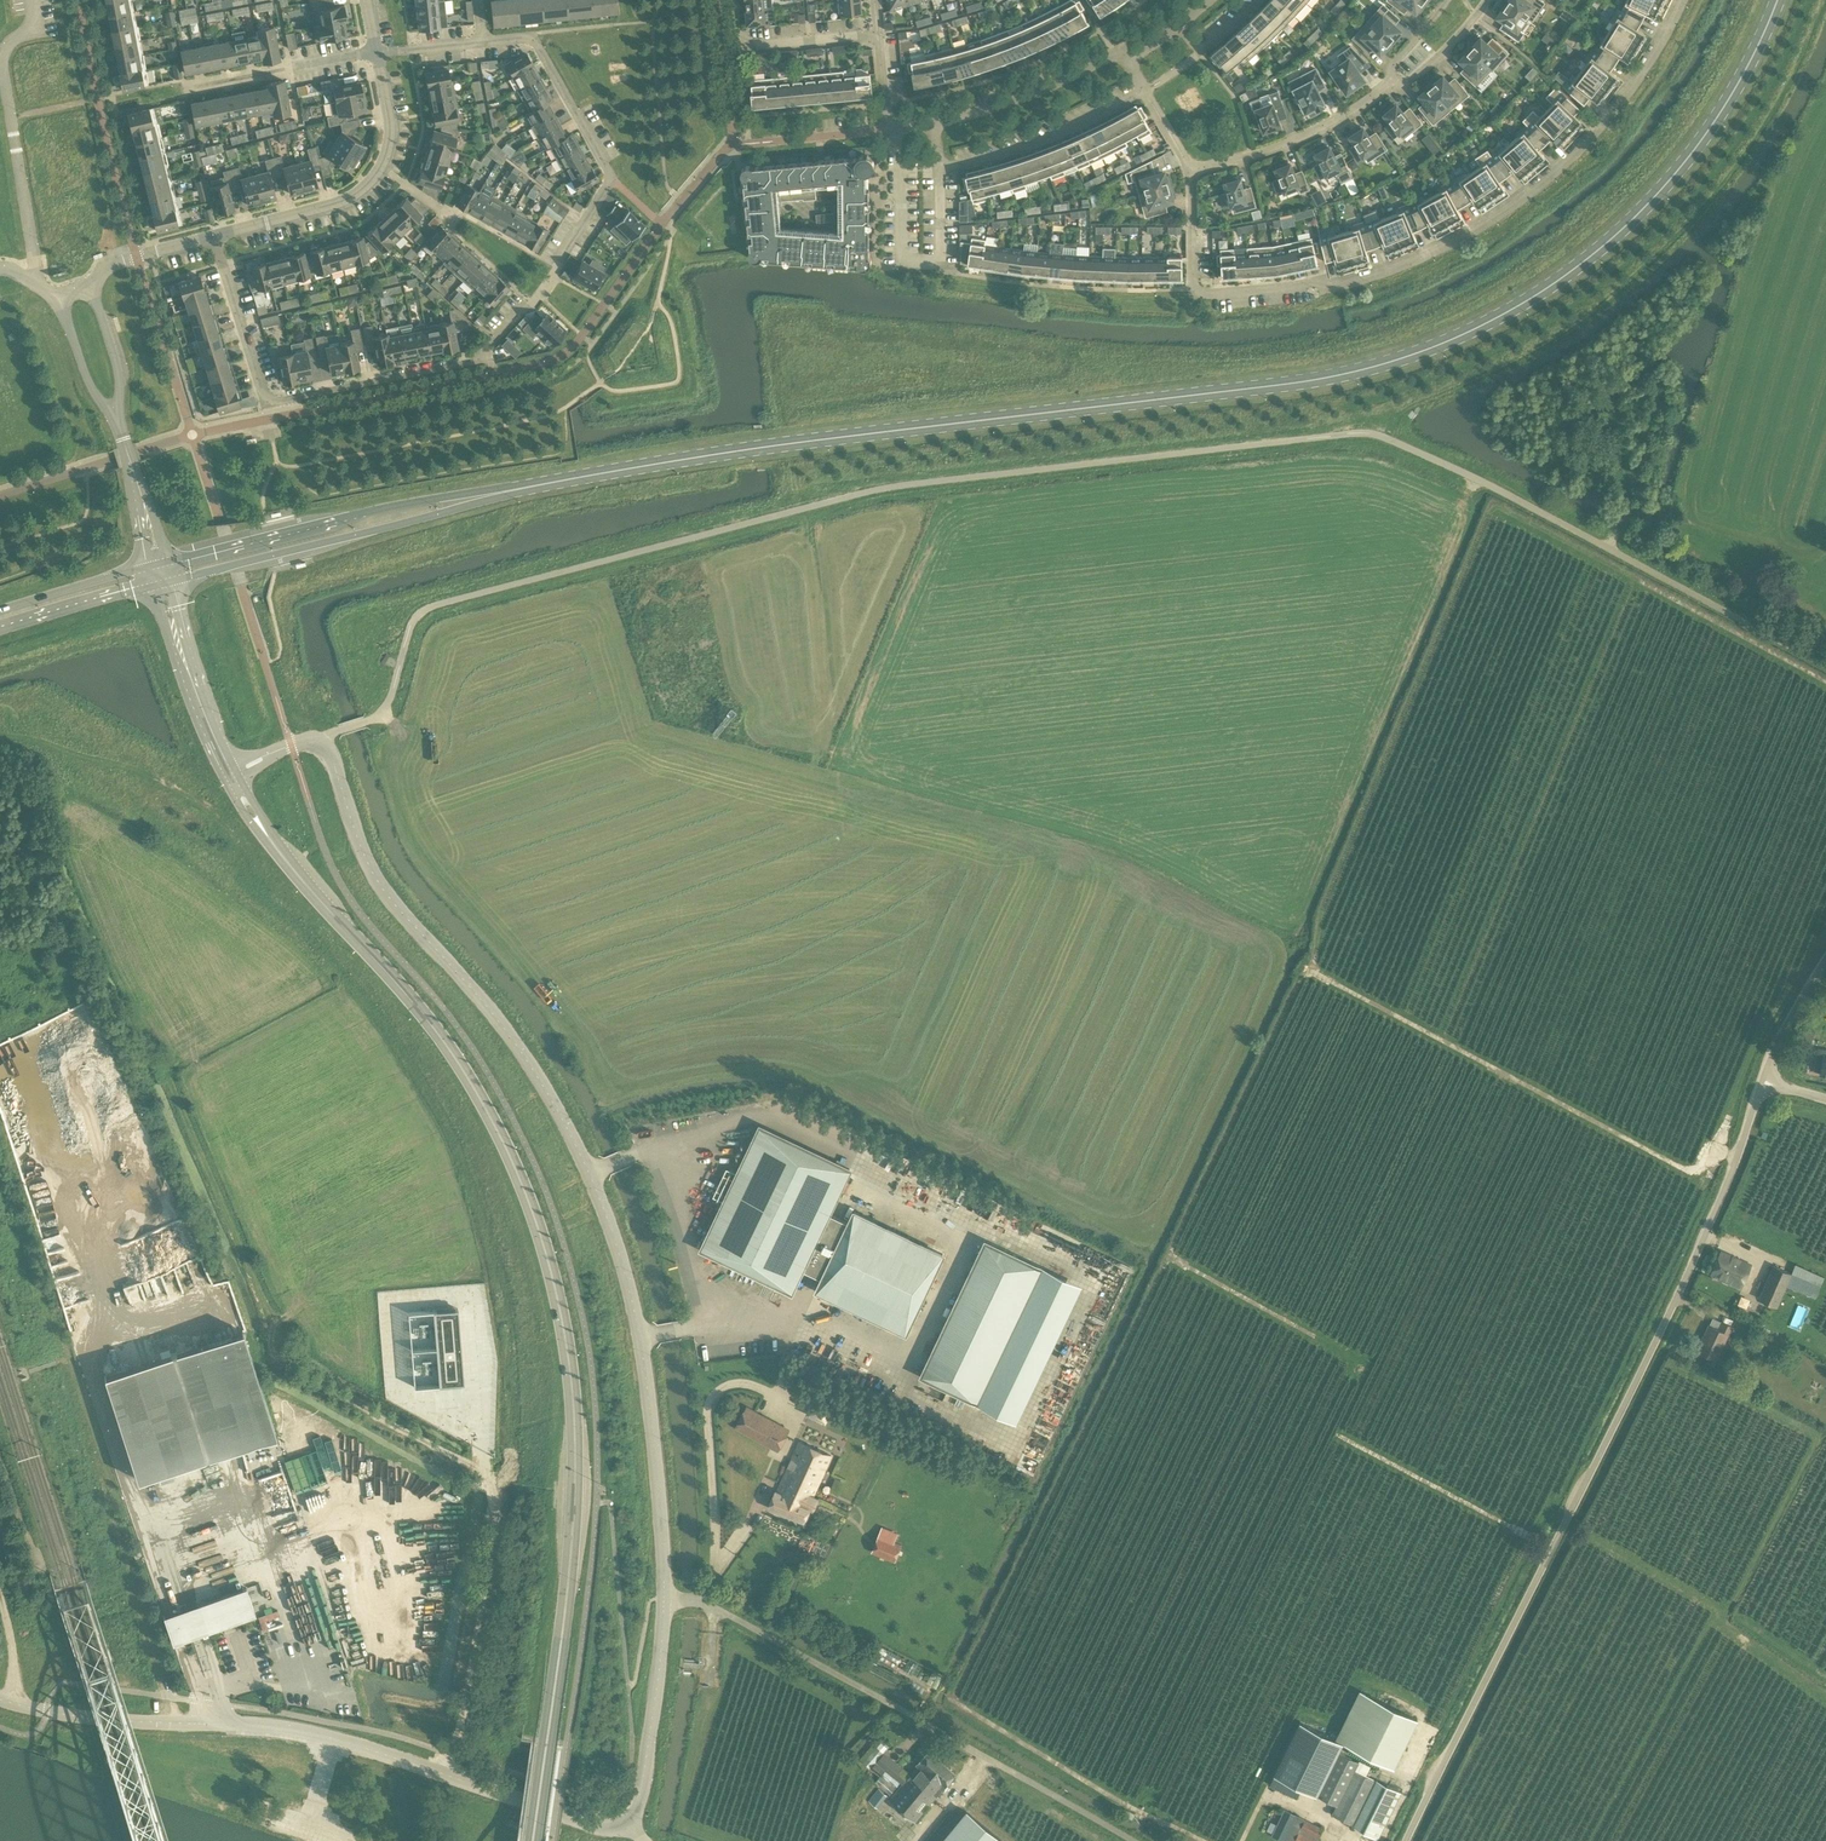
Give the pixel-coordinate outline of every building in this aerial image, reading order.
[(105,1),(107,12),(108,11),(109,16),(134,11),(132,0),(112,0),(105,1)] [(212,2),(214,9),(222,7),(221,0),(212,2)] [(325,0),(323,0),(309,2),(311,13),(314,12),(316,25),(345,20),(347,20),(344,5),(327,8),(325,0)] [(444,0),(416,3),(418,16),(445,13),(444,0)] [(617,10),(616,0),(491,0),(493,24),(617,10)] [(773,0),(746,0),(747,11),(773,8),(773,0)] [(840,2),(841,15),(862,13),(861,0),(856,0),(840,2)] [(904,0),(887,0),(890,11),(906,6),(904,0)] [(1010,0),(1008,0),(1003,3),(1007,9),(1013,5),(1013,4),(1010,0)] [(1075,33),(1090,25),(1082,10),(1085,9),(1080,0),(1076,2),(1075,0),(1069,0),(1060,5),(1075,33)] [(1111,0),(1087,0),(1091,5),(1093,4),(1102,18),(1116,9),(1111,0)] [(1116,9),(1129,0),(1111,0),(1116,9)] [(1262,8),(1283,29),(1295,16),(1278,0),(1270,0),(1262,8)] [(1295,16),(1307,3),(1304,0),(1278,0),(1295,16)] [(1336,4),(1341,9),(1346,3),(1342,0),(1340,0),(1336,4)] [(1426,0),(1388,0),(1402,10),(1406,4),(1416,12),(1418,9),(1420,11),(1428,1),(1426,0)] [(1526,18),(1531,22),(1544,3),(1540,0),(1506,0),(1504,3),(1526,18)] [(1656,0),(1623,0),(1618,8),(1642,21),(1646,13),(1654,18),(1659,9),(1660,10),(1660,11),(1661,11),(1664,4),(1656,0)] [(264,3),(265,10),(274,8),(272,1),(264,3)] [(981,1),(974,3),(975,10),(983,7),(981,1)] [(214,9),(212,2),(204,4),(205,11),(214,9)] [(52,3),(30,7),(32,18),(54,13),(52,3)] [(265,10),(264,3),(255,5),(257,12),(265,10)] [(975,10),(974,3),(966,6),(968,12),(975,10)] [(1526,18),(1504,3),(1497,13),(1499,14),(1498,17),(1508,24),(1504,30),(1518,40),(1523,33),(1518,30),(1526,18)] [(816,21),(815,13),(814,4),(808,4),(809,22),(816,21)] [(1341,9),(1336,4),(1331,10),(1335,14),(1341,9)] [(1060,5),(1048,12),(1062,40),(1075,33),(1060,5)] [(1368,21),(1393,43),(1401,34),(1399,33),(1401,30),(1391,22),(1396,16),(1384,5),(1368,21)] [(248,6),(240,8),(241,15),(250,13),(248,6)] [(195,7),(187,9),(188,16),(197,14),(195,7)] [(241,15),(240,8),(232,9),(233,16),(241,15)] [(775,22),(773,8),(747,11),(748,24),(759,23),(760,27),(770,26),(770,22),(775,22)] [(993,8),(986,11),(988,17),(995,14),(993,8)] [(1262,8),(1250,20),(1270,41),(1283,29),(1262,8)] [(1614,23),(1609,30),(1639,49),(1643,42),(1642,43),(1640,42),(1646,34),(1637,28),(1642,21),(1618,8),(1611,21),(1614,23)] [(188,16),(187,9),(178,10),(180,17),(188,16)] [(949,11),(950,17),(958,15),(956,9),(949,11)] [(134,11),(109,16),(110,20),(109,20),(111,31),(137,25),(134,11)] [(166,20),(174,18),(173,11),(165,12),(166,20)] [(223,11),(214,13),(216,20),(224,18),(223,11)] [(950,17),(949,11),(941,13),(943,19),(950,17)] [(988,17),(986,11),(978,13),(980,19),(988,17)] [(1062,40),(1048,12),(1035,18),(1048,47),(1062,40)] [(54,13),(32,18),(34,28),(56,24),(54,13)] [(216,20),(214,13),(206,14),(207,21),(216,20)] [(445,13),(418,16),(419,30),(447,27),(445,13)] [(198,21),(197,14),(188,16),(190,23),(198,21)] [(188,16),(180,17),(181,25),(190,23),(188,16)] [(923,18),(925,24),(933,22),(931,16),(923,18)] [(960,18),(961,24),(969,22),(967,16),(960,18)] [(176,26),(174,18),(166,20),(168,27),(176,26)] [(925,24),(923,18),(916,20),(918,26),(925,24)] [(961,24),(960,18),(952,20),(954,26),(961,24)] [(1048,47),(1035,18),(1022,24),(1034,53),(1048,47)] [(316,25),(313,26),(316,41),(320,40),(320,42),(334,40),(333,37),(346,35),(345,27),(346,27),(345,20),(316,25)] [(1270,41),(1250,20),(1238,31),(1257,53),(1270,41)] [(1393,43),(1368,21),(1353,38),(1366,50),(1371,44),(1381,53),(1383,51),(1385,52),(1393,43)] [(940,23),(933,26),(935,32),(942,30),(940,23)] [(56,24),(34,29),(36,39),(58,35),(56,24)] [(1022,24),(1009,29),(1008,29),(1020,59),(1034,53),(1022,24)] [(137,25),(111,31),(113,41),(114,40),(115,45),(140,40),(137,25)] [(935,32),(933,26),(925,28),(927,34),(935,32)] [(260,46),(276,43),(273,27),(257,30),(258,36),(260,46)] [(1313,33),(1318,38),(1323,32),(1319,28),(1313,33)] [(1008,29),(995,35),(1005,64),(1020,59),(1008,29)] [(1601,36),(1593,48),(1615,64),(1620,56),(1628,62),(1633,54),(1635,55),(1634,56),(1635,56),(1639,49),(1609,30),(1604,38),(1601,36)] [(1257,53),(1238,31),(1225,42),(1241,60),(1241,61),(1244,65),(1257,53)] [(289,49),(297,47),(294,32),(286,34),(289,49)] [(1318,38),(1313,33),(1308,39),(1312,43),(1318,38)] [(58,35),(36,39),(38,50),(60,46),(58,35)] [(995,35),(981,39),(991,69),(1005,64),(995,35)] [(260,46),(258,36),(245,38),(249,60),(263,58),(260,46)] [(249,60),(245,38),(232,41),(237,63),(249,60)] [(1477,38),(1469,47),(1493,69),(1508,53),(1495,41),(1490,47),(1481,38),(1479,40),(1477,38)] [(981,39),(980,40),(967,44),(976,74),(991,69),(981,39)] [(140,40),(115,45),(116,49),(114,50),(116,60),(143,55),(140,40)] [(169,49),(177,48),(175,41),(167,42),(169,49)] [(237,63),(232,41),(220,43),(224,65),(237,63)] [(1241,60),(1225,42),(1209,56),(1218,67),(1221,64),(1227,72),(1241,61),(1241,60)] [(224,65),(220,43),(207,46),(211,68),(224,65)] [(280,59),(276,43),(260,46),(263,58),(263,63),(280,59)] [(976,74),(967,44),(953,48),(962,78),(976,74)] [(60,46),(38,50),(40,61),(62,56),(60,46)] [(211,68),(207,46),(194,48),(199,70),(211,68)] [(1356,68),(1366,61),(1351,46),(1341,53),(1346,60),(1340,65),(1339,63),(1331,68),(1333,70),(1332,71),(1347,92),(1365,80),(1356,68)] [(1493,69),(1469,47),(1460,56),(1462,58),(1460,60),(1470,69),(1465,74),(1477,86),(1493,69)] [(177,48),(169,49),(170,57),(178,56),(177,48)] [(199,70),(194,48),(181,51),(185,73),(199,70)] [(962,78),(953,48),(940,51),(947,82),(962,78)] [(1587,62),(1582,70),(1610,91),(1615,85),(1614,84),(1613,85),(1612,84),(1618,76),(1610,70),(1615,64),(1593,48),(1584,60),(1587,62)] [(1284,55),(1288,60),(1294,55),(1290,50),(1284,55)] [(947,82),(940,51),(925,55),(926,60),(927,59),(932,86),(947,82)] [(513,77),(533,65),(526,53),(506,65),(513,77)] [(145,69),(143,55),(116,60),(118,70),(120,70),(121,73),(121,74),(145,69)] [(1288,60),(1284,55),(1278,60),(1282,65),(1288,60)] [(62,57),(40,61),(42,71),(45,71),(64,67),(62,57)] [(927,59),(926,60),(908,63),(909,73),(913,72),(915,89),(932,86),(927,59)] [(477,71),(476,62),(468,63),(469,72),(477,71)] [(174,72),(181,70),(179,63),(172,64),(174,72)] [(450,81),(447,65),(431,67),(432,71),(425,72),(428,86),(450,81)] [(540,77),(533,65),(513,77),(519,88),(540,77)] [(1266,76),(1273,72),(1270,66),(1263,70),(1266,76)] [(1531,78),(1539,70),(1534,66),(1527,74),(1531,78)] [(64,67),(45,71),(47,82),(69,77),(67,67),(64,67)] [(1325,103),(1318,90),(1325,86),(1316,68),(1304,75),(1307,82),(1293,89),(1306,113),(1308,111),(1311,116),(1319,112),(1317,110),(1324,106),(1323,104),(1325,103)] [(121,74),(121,73),(119,73),(121,85),(123,84),(124,89),(148,85),(145,69),(121,74)] [(182,77),(181,70),(174,72),(175,79),(182,77)] [(1610,91),(1582,70),(1577,77),(1573,74),(1564,86),(1584,104),(1590,97),(1597,103),(1603,95),(1605,96),(1604,97),(1605,98),(1610,91)] [(873,95),(872,81),(871,81),(870,73),(845,76),(844,71),(791,76),(751,80),(753,93),(748,93),(749,107),(873,95)] [(1430,84),(1451,109),(1468,95),(1457,81),(1451,86),(1443,76),(1441,78),(1439,76),(1430,84)] [(69,77),(47,82),(49,92),(71,88),(69,77)] [(519,88),(517,89),(523,101),(546,88),(540,77),(519,88)] [(336,101),(365,95),(363,86),(361,86),(360,81),(340,85),(338,78),(320,81),(322,90),(334,88),(336,101)] [(271,100),(287,96),(284,80),(267,83),(268,88),(271,100)] [(453,80),(450,81),(428,86),(430,98),(456,94),(453,80)] [(474,91),(481,89),(480,80),(472,82),(474,91)] [(1238,92),(1244,89),(1245,88),(1242,82),(1234,87),(1238,92)] [(1451,109),(1430,84),(1421,91),(1422,93),(1420,95),(1428,105),(1422,110),(1425,113),(1422,116),(1429,124),(1432,122),(1433,123),(1451,109)] [(308,93),(307,86),(297,87),(298,94),(308,93)] [(1546,110),(1572,135),(1577,129),(1577,128),(1576,129),(1575,128),(1581,121),(1574,114),(1581,108),(1556,86),(1546,97),(1553,103),(1546,110)] [(1255,87),(1246,92),(1249,98),(1258,95),(1255,87)] [(71,88),(49,92),(51,103),(73,99),(71,88)] [(268,88),(255,90),(259,113),(273,110),(271,100),(268,88)] [(523,101),(530,112),(547,102),(547,103),(553,100),(546,88),(523,101)] [(483,98),(481,89),(474,91),(475,100),(483,98)] [(28,90),(21,93),(24,98),(30,96),(28,90)] [(259,113),(255,90),(242,93),(247,115),(259,113)] [(1278,91),(1261,97),(1250,101),(1256,117),(1258,116),(1264,132),(1270,130),(1272,132),(1278,130),(1278,127),(1281,126),(1275,110),(1284,106),(1278,91)] [(1482,91),(1478,95),(1482,99),(1486,95),(1482,91)] [(1249,98),(1246,92),(1240,95),(1243,101),(1249,98)] [(242,93),(230,95),(234,118),(247,115),(242,93)] [(456,94),(430,98),(432,111),(455,107),(455,108),(458,107),(456,94)] [(230,95),(217,98),(221,120),(234,118),(230,95)] [(330,102),(332,115),(327,116),(329,125),(340,123),(347,121),(345,113),(366,110),(365,105),(366,104),(365,95),(336,101),(330,102)] [(287,96),(271,100),(273,110),(274,116),(290,113),(287,96)] [(217,98),(204,100),(209,123),(221,120),(217,98)] [(73,99),(51,103),(54,116),(76,112),(73,99)] [(187,99),(179,101),(181,113),(189,111),(187,99)] [(209,123),(204,100),(191,103),(195,125),(209,123)] [(32,101),(25,103),(27,109),(34,106),(32,101)] [(478,112),(485,111),(484,102),(476,104),(478,112)] [(530,112),(527,113),(533,125),(534,125),(554,114),(547,103),(547,102),(530,112)] [(1412,111),(1406,116),(1397,104),(1396,105),(1394,103),(1384,112),(1385,114),(1391,122),(1386,126),(1398,142),(1421,123),(1412,111)] [(1498,104),(1492,110),(1495,113),(1501,108),(1498,104)] [(312,106),(313,114),(321,113),(320,105),(312,106)] [(1136,105),(1124,111),(1137,135),(1139,139),(1152,132),(1145,119),(1148,117),(1142,106),(1138,108),(1136,105)] [(34,106),(27,109),(30,114),(36,112),(34,106)] [(308,106),(300,107),(302,115),(309,113),(308,106)] [(133,129),(157,123),(153,107),(129,113),(130,118),(129,119),(132,130),(133,129)] [(455,107),(432,111),(435,125),(441,123),(441,127),(457,129),(458,120),(455,108),(455,107)] [(1572,135),(1546,110),(1540,116),(1533,110),(1523,120),(1527,125),(1527,124),(1545,144),(1551,138),(1558,145),(1565,138),(1566,139),(1566,140),(1566,141),(1572,135)] [(1137,135),(1124,111),(1113,118),(1125,141),(1126,141),(1137,135)] [(534,125),(533,125),(531,126),(538,138),(540,137),(560,125),(554,114),(534,125)] [(185,131),(192,129),(190,117),(183,119),(185,131)] [(1113,118),(1101,124),(1115,152),(1128,145),(1126,141),(1125,141),(1113,118)] [(340,123),(342,131),(334,143),(359,159),(364,151),(363,150),(365,146),(348,135),(351,129),(360,127),(358,119),(347,121),(340,123)] [(297,127),(297,126),(295,120),(287,122),(289,129),(297,127)] [(289,129),(287,122),(278,124),(280,131),(289,129)] [(133,129),(134,133),(133,133),(135,143),(161,137),(157,123),(133,129)] [(1115,152),(1101,124),(1090,129),(1103,158),(1115,152)] [(1527,124),(1527,125),(1516,134),(1518,136),(1511,142),(1534,170),(1540,164),(1539,165),(1538,163),(1545,157),(1539,149),(1545,144),(1527,124)] [(566,137),(566,136),(560,125),(540,137),(547,148),(549,147),(549,146),(566,137)] [(263,128),(265,135),(274,133),(272,126),(263,128)] [(1367,161),(1386,149),(1378,136),(1372,140),(1364,128),(1363,128),(1361,126),(1350,133),(1351,136),(1350,136),(1356,144),(1350,148),(1358,160),(1364,157),(1367,161)] [(434,130),(430,143),(452,150),(456,137),(457,129),(441,127),(441,132),(434,130)] [(265,135),(263,128),(255,130),(257,137),(265,135)] [(192,129),(185,131),(186,138),(194,137),(192,129)] [(1103,158),(1090,129),(1078,135),(1091,164),(1103,158)] [(289,133),(291,142),(300,140),(297,131),(289,133)] [(483,142),(491,141),(489,132),(482,133),(483,142)] [(246,133),(238,135),(240,142),(248,140),(246,133)] [(278,143),(288,141),(286,133),(276,136),(278,143)] [(572,133),(566,136),(566,137),(549,146),(549,147),(556,158),(578,145),(572,133)] [(240,142),(238,135),(230,137),(232,144),(240,142)] [(1091,164),(1078,135),(1066,140),(1078,169),(1091,164)] [(1422,139),(1434,154),(1440,149),(1428,135),(1422,139)] [(161,137),(135,143),(138,153),(139,153),(140,157),(164,151),(161,137)] [(1078,169),(1066,140),(1054,145),(1066,174),(1078,169)] [(1502,145),(1491,154),(1491,155),(1507,176),(1513,170),(1520,178),(1527,172),(1528,173),(1527,174),(1528,175),(1534,170),(1511,142),(1504,148),(1502,145)] [(222,143),(213,145),(215,152),(224,150),(222,143)] [(327,155),(319,157),(319,158),(320,164),(323,176),(331,173),(329,164),(333,159),(350,170),(353,166),(354,166),(359,159),(334,143),(327,155)] [(430,143),(426,155),(448,162),(452,150),(430,143)] [(495,143),(491,148),(498,154),(501,149),(495,143)] [(215,152),(213,145),(205,148),(207,155),(209,154),(215,152)] [(578,145),(556,158),(562,170),(565,168),(585,157),(578,145)] [(1054,145),(1042,150),(1051,174),(1050,175),(1052,179),(1066,174),(1054,145)] [(1341,183),(1354,176),(1343,156),(1337,160),(1330,147),(1329,147),(1328,145),(1315,151),(1317,154),(1316,154),(1320,163),(1314,166),(1321,179),(1327,176),(1330,181),(1338,176),(1341,183)] [(319,158),(319,157),(316,146),(307,148),(310,160),(297,163),(304,191),(313,189),(313,187),(318,186),(313,166),(320,164),(319,158)] [(228,157),(236,155),(234,148),(226,150),(228,157)] [(498,154),(491,148),(487,153),(494,159),(498,154)] [(1153,148),(1147,152),(1149,157),(1156,154),(1153,148)] [(508,154),(501,149),(498,154),(505,159),(508,154)] [(193,159),(200,157),(198,150),(191,152),(193,159)] [(1042,150),(1029,154),(1038,179),(1050,175),(1051,174),(1042,150)] [(1491,155),(1491,154),(1488,150),(1475,158),(1481,166),(1473,171),(1493,200),(1500,196),(1499,195),(1498,196),(1497,194),(1505,189),(1500,181),(1507,176),(1491,155)] [(164,151),(140,157),(141,162),(140,162),(142,172),(168,166),(164,151)] [(1149,157),(1147,152),(1140,155),(1142,161),(1149,157)] [(214,153),(200,156),(203,165),(217,162),(214,153)] [(505,159),(498,154),(494,159),(501,164),(505,159)] [(1038,179),(1029,154),(1017,158),(1025,183),(1026,183),(1038,179)] [(304,191),(297,163),(284,167),(281,155),(273,158),(278,175),(285,173),(290,193),(295,192),(296,194),(304,191)] [(426,155),(422,168),(444,175),(448,162),(426,155)] [(750,248),(750,250),(749,251),(749,253),(749,255),(750,257),(751,258),(753,259),(754,260),(756,260),(757,260),(759,260),(760,259),(761,259),(859,266),(860,267),(861,268),(862,268),(864,268),(865,268),(866,268),(867,268),(868,267),(870,266),(870,265),(871,264),(871,263),(871,261),(871,260),(871,258),(870,257),(870,256),(869,189),(866,189),(866,174),(868,174),(869,173),(871,172),(872,171),(873,169),(874,168),(874,166),(874,164),(874,163),(874,161),(873,160),(872,158),(870,156),(868,155),(866,155),(865,155),(863,155),(861,155),(860,156),(858,157),(753,167),(752,167),(751,166),(749,166),(748,166),(747,166),(746,167),(744,168),(743,169),(742,171),(741,172),(741,174),(741,175),(742,177),(743,178),(744,179),(750,248)] [(519,166),(523,161),(516,156),(513,161),(519,166)] [(202,165),(200,157),(193,159),(195,167),(202,165)] [(591,168),(585,157),(565,168),(571,179),(591,168)] [(278,175),(273,158),(265,160),(268,171),(255,175),(262,203),(271,200),(271,199),(276,197),(270,177),(278,175)] [(476,169),(481,161),(474,158),(469,165),(476,169)] [(1025,183),(1017,158),(1004,162),(1012,188),(1013,193),(1027,188),(1026,183),(1025,183)] [(1165,172),(1156,174),(1152,160),(1125,173),(1128,183),(1136,181),(1140,194),(1172,185),(1168,174),(1166,175),(1165,172)] [(523,161),(519,166),(526,171),(530,166),(523,161)] [(1128,161),(1122,164),(1124,170),(1131,166),(1128,161)] [(1301,192),(1309,189),(1303,175),(1296,177),(1291,164),(1290,164),(1289,161),(1276,166),(1277,169),(1276,169),(1280,178),(1273,181),(1279,194),(1299,186),(1301,192)] [(1012,188),(1004,162),(992,166),(999,191),(1012,188)] [(1124,170),(1122,164),(1115,167),(1117,173),(1124,170)] [(168,166),(142,172),(145,182),(146,182),(147,186),(172,180),(168,166)] [(992,166),(979,169),(986,195),(987,195),(999,191),(992,166)] [(1395,166),(1388,170),(1393,177),(1399,172),(1395,166)] [(239,167),(231,169),(236,187),(243,185),(248,205),(253,203),(253,205),(262,203),(255,175),(242,178),(239,167)] [(517,177),(521,172),(514,167),(511,171),(517,177)] [(444,175),(422,168),(418,181),(424,183),(422,189),(436,199),(444,175)] [(591,168),(571,179),(578,191),(598,180),(591,168)] [(223,171),(224,177),(211,180),(220,214),(229,211),(229,210),(234,209),(228,189),(236,187),(231,169),(223,171)] [(970,189),(972,198),(960,201),(960,221),(968,221),(968,215),(968,205),(973,203),(988,200),(987,195),(986,195),(979,169),(966,173),(967,176),(963,177),(966,190),(970,189)] [(464,183),(469,175),(462,171),(457,179),(464,183)] [(1464,173),(1451,181),(1465,204),(1472,199),(1478,207),(1486,202),(1487,204),(1486,204),(1486,205),(1493,200),(1473,171),(1466,176),(1464,173)] [(528,177),(521,172),(517,177),(524,182),(528,177)] [(542,183),(546,178),(539,173),(535,178),(542,183)] [(1103,173),(1097,176),(1099,182),(1106,179),(1103,173)] [(1099,182),(1097,176),(1090,180),(1092,186),(1099,182)] [(1233,212),(1255,206),(1251,191),(1244,193),(1240,179),(1239,179),(1239,177),(1226,180),(1226,183),(1225,183),(1228,192),(1221,194),(1225,208),(1231,206),(1233,212)] [(546,178),(542,183),(549,189),(553,184),(546,178)] [(172,180),(147,186),(148,191),(147,191),(149,201),(175,195),(172,180)] [(197,189),(205,187),(203,180),(195,182),(197,189)] [(1440,191),(1432,196),(1449,227),(1456,223),(1456,222),(1455,223),(1454,221),(1462,217),(1458,208),(1465,204),(1451,181),(1438,188),(1440,191)] [(484,182),(479,191),(468,211),(479,218),(491,198),(490,197),(492,195),(496,189),(484,182)] [(538,193),(542,188),(535,183),(531,188),(538,193)] [(468,211),(479,191),(467,185),(456,205),(468,211)] [(1175,197),(1172,185),(1140,194),(1147,216),(1163,211),(1161,204),(1173,201),(1173,198),(1175,197)] [(208,199),(205,187),(197,189),(201,201),(208,199)] [(542,188),(538,193),(545,198),(549,193),(542,188)] [(1327,200),(1320,188),(1311,193),(1317,205),(1327,200)] [(445,201),(452,205),(456,197),(449,193),(445,201)] [(179,209),(175,195),(149,201),(152,211),(153,211),(154,214),(154,215),(179,209)] [(492,195),(490,197),(491,198),(479,218),(491,224),(504,202),(492,195)] [(562,204),(553,196),(547,205),(556,212),(558,214),(562,204)] [(1422,197),(1409,204),(1421,228),(1428,224),(1433,232),(1441,228),(1442,230),(1441,230),(1442,231),(1449,227),(1432,196),(1424,200),(1422,197)] [(396,207),(412,223),(428,208),(429,208),(415,198),(410,202),(406,197),(396,207)] [(580,211),(583,206),(576,201),(572,207),(580,211)] [(515,208),(504,202),(491,224),(502,231),(515,208)] [(1421,228),(1409,204),(1396,209),(1397,213),(1389,216),(1402,249),(1410,246),(1410,245),(1409,246),(1408,244),(1417,240),(1413,231),(1421,228)] [(610,229),(626,244),(644,225),(628,209),(623,214),(614,205),(607,213),(616,222),(610,229)] [(412,223),(396,207),(386,215),(402,232),(412,223)] [(206,222),(214,220),(211,208),(203,210),(206,222)] [(515,208),(502,231),(514,237),(525,217),(527,215),(515,208)] [(1295,220),(1315,215),(1313,208),(1293,213),(1295,220)] [(154,215),(154,214),(153,215),(155,225),(157,225),(158,230),(183,224),(179,209),(154,215)] [(1380,219),(1379,216),(1376,209),(1363,215),(1366,221),(1374,247),(1382,243),(1386,253),(1395,249),(1396,251),(1395,251),(1395,252),(1402,249),(1389,216),(1380,219)] [(1253,212),(1255,220),(1263,218),(1261,210),(1253,212)] [(821,222),(834,221),(834,213),(820,214),(821,222)] [(386,215),(377,224),(392,241),(392,242),(394,244),(404,234),(402,232),(386,215)] [(440,221),(434,217),(434,216),(428,223),(434,228),(440,221)] [(536,223),(525,217),(514,237),(525,243),(536,223)] [(1353,229),(1344,232),(1354,266),(1362,264),(1362,263),(1360,263),(1360,261),(1369,259),(1366,249),(1374,247),(1366,221),(1352,226),(1353,229)] [(536,223),(525,243),(537,250),(548,230),(536,223)] [(392,241),(377,224),(367,234),(371,239),(367,241),(376,255),(382,251),(392,242),(392,241)] [(967,240),(967,233),(973,233),(973,225),(961,225),(960,225),(960,240),(967,240)] [(436,252),(451,235),(441,226),(426,243),(436,252)] [(1354,266),(1344,232),(1335,234),(1334,231),(1320,235),(1326,261),(1335,258),(1337,268),(1347,265),(1347,267),(1346,267),(1346,268),(1354,266)] [(420,244),(426,237),(420,232),(414,239),(420,244)] [(461,244),(451,235),(436,252),(445,260),(445,261),(461,244)] [(362,237),(349,240),(355,263),(356,263),(368,259),(376,255),(367,241),(364,243),(362,237)] [(985,245),(986,245),(986,240),(972,238),(971,243),(961,241),(960,241),(961,263),(982,266),(985,245)] [(1299,240),(1304,267),(1319,264),(1319,263),(1318,264),(1315,253),(1320,252),(1317,242),(1313,243),(1312,238),(1299,240)] [(349,240),(337,244),(343,269),(356,265),(356,263),(355,263),(349,240)] [(1299,240),(1286,243),(1292,270),(1304,267),(1299,240)] [(1052,241),(1052,251),(1064,251),(1065,242),(1052,241)] [(1286,243),(1273,246),(1277,273),(1292,270),(1286,243)] [(337,244),(324,247),(330,269),(329,270),(330,272),(343,269),(337,244)] [(445,261),(445,260),(443,263),(453,272),(470,252),(461,244),(445,261)] [(998,247),(986,245),(985,245),(982,266),(995,268),(998,247)] [(1273,246),(1260,247),(1262,274),(1277,273),(1273,246)] [(313,257),(309,258),(313,274),(329,270),(330,269),(324,247),(318,249),(317,247),(311,248),(312,250),(311,251),(313,257)] [(1011,248),(998,247),(995,268),(1008,270),(1011,248)] [(1262,274),(1260,247),(1247,248),(1247,253),(1248,253),(1249,275),(1262,274)] [(410,259),(417,253),(411,248),(405,254),(410,259)] [(1024,250),(1011,248),(1008,270),(1021,272),(1024,250)] [(1235,254),(1235,249),(1220,250),(1221,255),(1217,255),(1217,266),(1222,265),(1222,276),(1222,277),(1236,276),(1235,254)] [(1024,250),(1021,272),(1035,273),(1037,251),(1024,250)] [(1050,253),(1037,251),(1035,273),(1048,274),(1050,253)] [(304,252),(290,256),(296,278),(297,278),(313,274),(309,258),(306,259),(304,252)] [(470,252),(453,272),(463,280),(480,261),(470,252)] [(1050,253),(1048,274),(1061,276),(1063,254),(1050,253)] [(1247,253),(1235,254),(1236,276),(1249,275),(1248,253),(1247,253)] [(1063,254),(1061,276),(1075,277),(1076,255),(1063,254)] [(1076,255),(1075,277),(1089,277),(1090,256),(1076,255)] [(290,256),(278,259),(285,285),(298,281),(297,278),(296,278),(290,256)] [(1090,256),(1089,277),(1102,278),(1103,256),(1090,256)] [(1116,257),(1103,256),(1102,278),(1115,279),(1116,257)] [(1116,257),(1115,279),(1129,279),(1129,257),(1116,257)] [(1142,257),(1129,257),(1129,279),(1142,279),(1142,257)] [(1156,279),(1156,257),(1142,257),(1142,279),(1156,279)] [(1169,279),(1169,257),(1156,257),(1156,279),(1169,279)] [(1182,257),(1169,257),(1169,279),(1183,279),(1183,278),(1182,257)] [(285,285),(278,259),(265,263),(271,285),(271,288),(285,285)] [(480,261),(463,280),(473,290),(475,287),(474,287),(490,270),(480,261)] [(603,272),(582,261),(573,277),(594,289),(603,272)] [(271,285),(265,263),(252,266),(254,273),(246,275),(251,291),(271,285)] [(416,274),(420,269),(413,264),(409,268),(416,274)] [(426,275),(420,269),(416,274),(422,280),(426,275)] [(571,274),(564,269),(561,275),(567,279),(571,274)] [(499,279),(490,270),(474,287),(475,287),(484,296),(499,279)] [(396,274),(387,276),(389,284),(398,282),(396,274)] [(183,296),(204,290),(199,275),(179,282),(183,296)] [(389,284),(387,276),(378,278),(380,286),(389,284)] [(408,287),(417,285),(415,277),(406,279),(408,287)] [(437,289),(442,284),(435,278),(431,283),(437,289)] [(510,288),(499,279),(484,296),(494,305),(510,288)] [(357,283),(348,285),(350,293),(359,291),(357,283)] [(448,290),(442,284),(437,289),(444,295),(448,290)] [(350,293),(348,285),(339,287),(341,295),(350,293)] [(400,285),(391,287),(393,295),(402,293),(400,285)] [(393,295),(391,287),(382,289),(384,297),(393,295)] [(434,301),(439,295),(432,289),(427,295),(434,301)] [(204,290),(183,296),(188,311),(208,304),(204,290)] [(327,290),(318,292),(320,300),(329,298),(327,290)] [(320,300),(318,292),(309,295),(311,302),(320,300)] [(357,303),(363,302),(362,295),(355,296),(357,303)] [(457,306),(461,302),(454,296),(450,300),(457,306)] [(298,297),(289,299),(290,307),(299,305),(298,297)] [(347,307),(356,305),(354,297),(346,298),(347,307)] [(290,307),(289,299),(280,301),(281,309),(290,307)] [(308,307),(309,314),(332,310),(330,302),(322,304),(308,307)] [(461,302),(457,306),(463,312),(467,308),(461,302)] [(208,304),(188,311),(192,325),(213,318),(208,304)] [(259,315),(267,312),(265,304),(256,307),(259,315)] [(174,305),(169,306),(172,316),(184,312),(182,307),(176,309),(174,305)] [(443,349),(443,351),(448,350),(448,351),(458,349),(454,328),(470,324),(471,324),(454,309),(449,310),(451,321),(438,324),(443,349)] [(288,313),(289,320),(296,319),(295,312),(288,313)] [(262,326),(280,322),(278,314),(260,318),(262,326)] [(536,314),(523,328),(532,337),(537,332),(551,345),(565,330),(556,322),(556,321),(555,321),(552,318),(553,318),(552,317),(552,318),(547,314),(542,320),(536,314)] [(216,317),(213,318),(192,325),(197,339),(217,333),(215,326),(219,325),(216,316),(216,317)] [(525,316),(517,324),(521,328),(529,320),(525,316)] [(480,327),(484,323),(478,317),(474,321),(480,327)] [(411,323),(399,326),(405,357),(418,354),(413,329),(411,323)] [(438,324),(425,326),(430,352),(443,349),(438,324)] [(392,359),(387,334),(374,337),(371,325),(363,327),(366,345),(374,344),(379,365),(388,363),(388,362),(393,361),(393,359),(392,359)] [(386,329),(387,334),(392,359),(393,359),(405,357),(399,326),(386,329)] [(430,352),(425,326),(413,329),(418,354),(430,352)] [(353,341),(340,344),(345,372),(354,370),(354,369),(359,368),(355,347),(363,346),(359,328),(351,329),(353,341)] [(222,347),(217,333),(197,339),(201,354),(222,347)] [(340,344),(338,334),(324,336),(324,335),(315,336),(319,355),(327,353),(331,373),(336,372),(336,374),(345,372),(340,344)] [(304,343),(291,346),(292,353),(298,382),(307,380),(307,378),(312,377),(308,357),(316,355),(312,337),(303,339),(304,343)] [(507,339),(502,345),(509,351),(514,346),(507,339)] [(298,382),(292,353),(279,356),(277,344),(268,346),(274,364),(280,363),(284,383),(289,382),(289,383),(298,382)] [(222,347),(201,354),(205,368),(226,361),(222,347)] [(185,359),(188,368),(190,373),(196,371),(191,357),(185,359)] [(226,361),(205,368),(210,382),(230,376),(230,375),(226,361)] [(230,376),(210,382),(214,396),(235,390),(233,383),(237,382),(234,373),(234,374),(230,375),(230,376)] [(240,405),(235,390),(214,396),(219,411),(240,405)] [(1815,1026),(1807,1025),(1805,1035),(1813,1037),(1815,1026)] [(1818,1048),(1813,1073),(1825,1076),(1825,1049),(1818,1048)] [(853,1211),(847,1222),(834,1215),(855,1172),(761,1127),(703,1248),(792,1291),(802,1269),(823,1279),(817,1289),(906,1332),(943,1254),(853,1211)] [(923,1375),(949,1387),(972,1398),(1035,1266),(986,1242),(923,1375)] [(1741,1288),(1751,1265),(1721,1251),(1710,1274),(1741,1288)] [(1796,1263),(1791,1274),(1773,1266),(1759,1299),(1777,1307),(1784,1290),(1791,1293),(1793,1289),(1815,1298),(1825,1276),(1796,1263)] [(1757,1310),(1760,1300),(1741,1295),(1738,1304),(1757,1310)] [(464,1383),(458,1308),(408,1312),(414,1387),(464,1383)] [(1731,1336),(1735,1328),(1721,1322),(1721,1323),(1712,1319),(1709,1327),(1708,1326),(1697,1352),(1717,1360),(1728,1335),(1731,1336)] [(105,1376),(138,1479),(276,1435),(242,1331),(105,1376)] [(1773,1351),(1769,1361),(1782,1367),(1786,1357),(1773,1351)] [(778,1451),(790,1430),(746,1406),(735,1428),(778,1451)] [(813,1497),(813,1496),(831,1455),(801,1442),(800,1444),(782,1484),(813,1497)] [(813,1497),(782,1484),(778,1493),(776,1492),(769,1508),(805,1522),(810,1509),(815,1511),(820,1500),(813,1497)] [(872,1552),(895,1561),(901,1545),(878,1536),(872,1552)] [(200,1603),(208,1630),(255,1614),(246,1588),(200,1603)] [(282,1608),(259,1615),(263,1629),(286,1622),(282,1608)] [(182,1638),(190,1636),(184,1618),(177,1621),(182,1638)] [(879,1644),(873,1657),(893,1669),(900,1656),(879,1644)] [(1417,1719),(1370,1696),(1359,1691),(1336,1738),(1393,1766),(1417,1719)] [(1375,1781),(1354,1770),(1359,1761),(1338,1751),(1343,1742),(1300,1721),(1274,1774),(1337,1805),(1333,1813),(1354,1824),(1353,1825),(1378,1837),(1400,1791),(1376,1779),(1375,1781)] [(918,1755),(921,1758),(916,1764),(917,1765),(910,1774),(911,1774),(923,1784),(942,1761),(934,1754),(935,1753),(935,1751),(928,1745),(924,1745),(917,1753),(918,1755)] [(864,1761),(871,1768),(877,1761),(884,1753),(876,1746),(864,1761)] [(884,1753),(877,1761),(886,1769),(897,1779),(902,1782),(909,1773),(885,1752),(884,1753)] [(877,1761),(871,1768),(880,1776),(886,1769),(877,1761)] [(955,1772),(942,1761),(923,1784),(936,1795),(948,1781),(950,1781),(954,1776),(954,1774),(955,1772)] [(887,1791),(897,1779),(886,1769),(880,1776),(876,1781),(887,1791)] [(914,1821),(921,1812),(918,1809),(925,1801),(928,1804),(936,1795),(923,1784),(910,1774),(909,1773),(902,1782),(903,1784),(889,1800),(914,1821)] [(880,1790),(871,1801),(879,1807),(888,1796),(880,1790)] [(1271,1836),(1282,1840),(1294,1840),(1304,1820),(1284,1810),(1271,1836)] [(942,1840),(1003,1840),(967,1811),(942,1840)] [(1323,1829),(1307,1821),(1296,1840),(1297,1840),(1317,1840),(1323,1829)]
